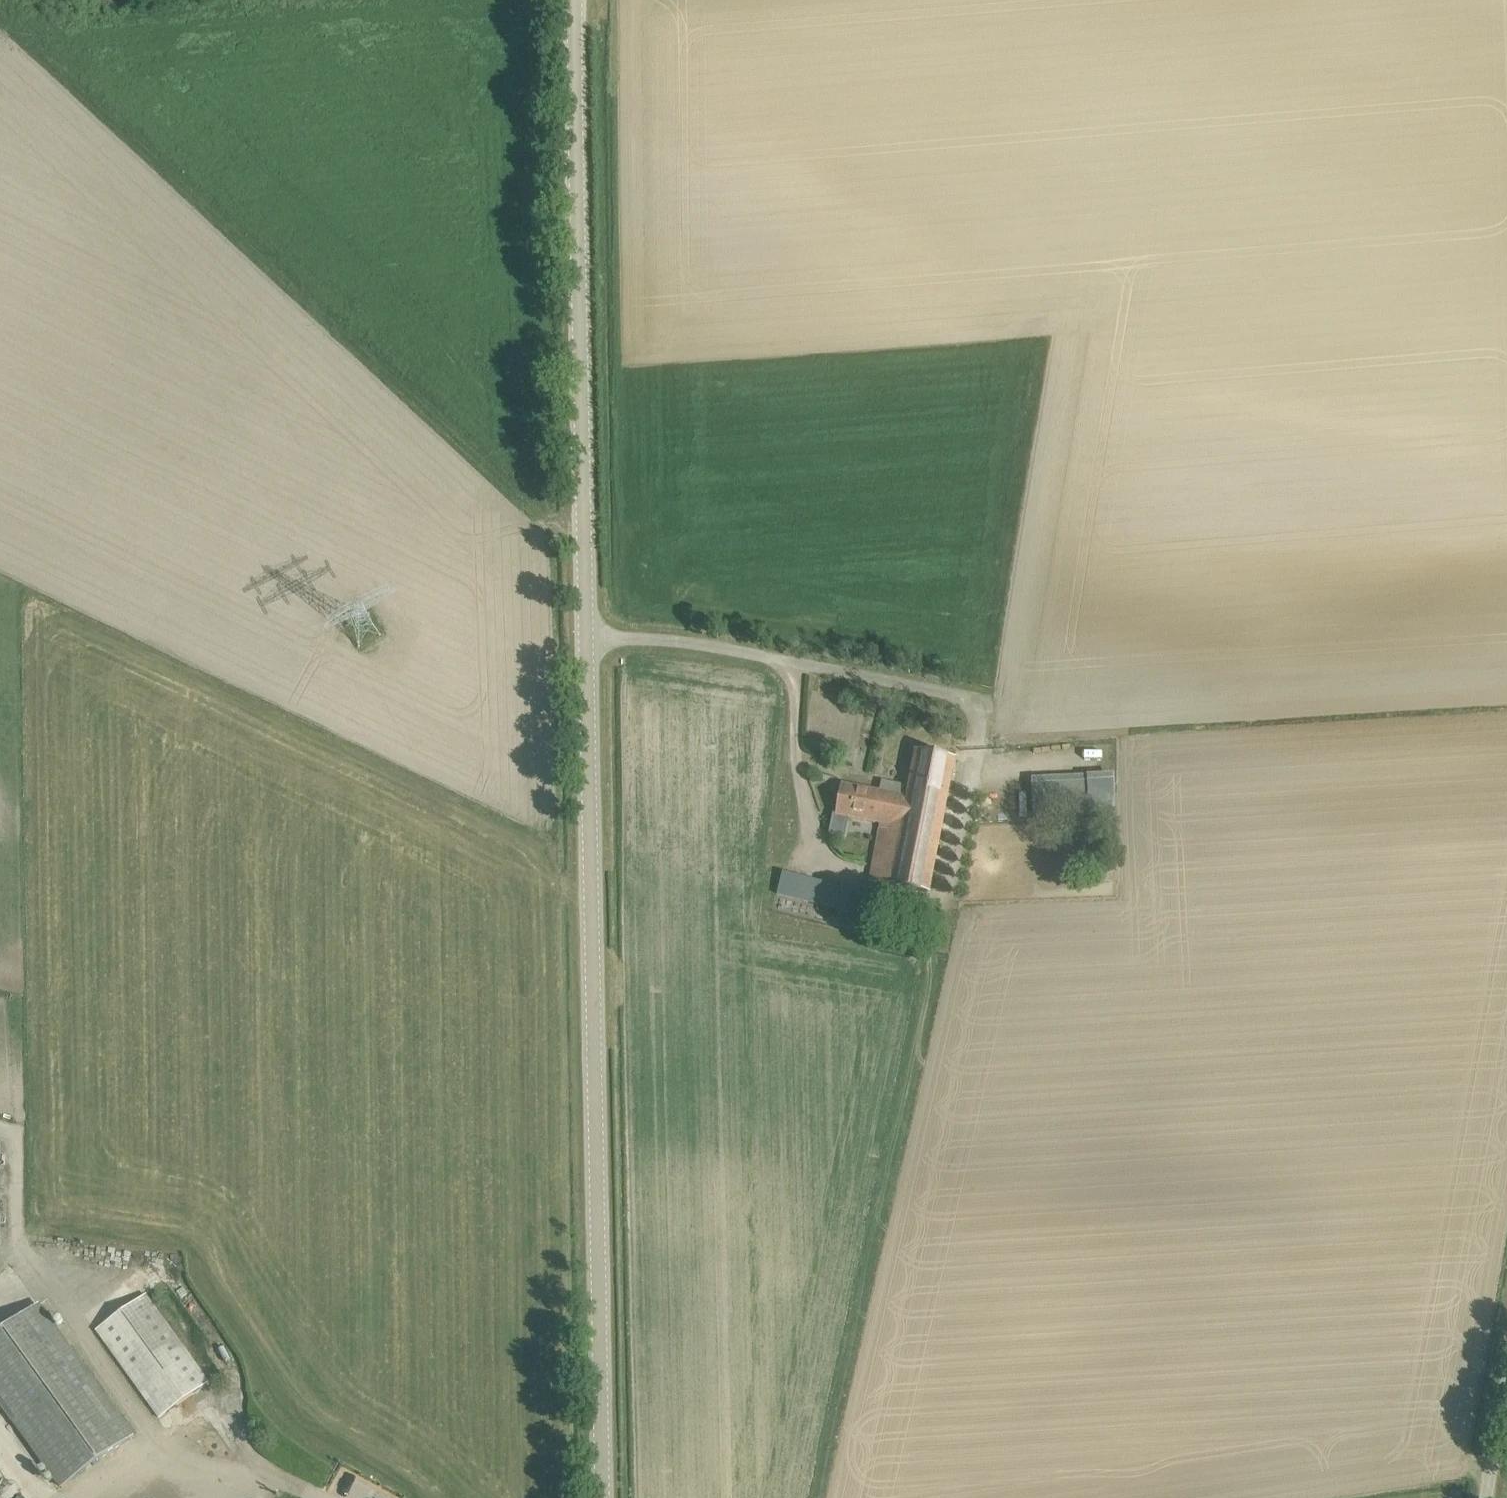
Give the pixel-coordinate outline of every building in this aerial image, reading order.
[(883,780),(881,792),(842,784),(836,815),(881,824),(870,881),(930,893),(944,820),(955,759),(916,751),(908,792),(905,791),(905,784),(883,780)] [(1115,809),(1114,772),(1031,774),(1032,811),(1115,809)] [(773,910),(789,914),(799,877),(783,872),(773,910)] [(209,1382),(197,1366),(146,1295),(97,1330),(159,1418),(209,1382)] [(122,1421),(39,1304),(0,1332),(0,1401),(62,1488),(134,1437),(122,1421)]
